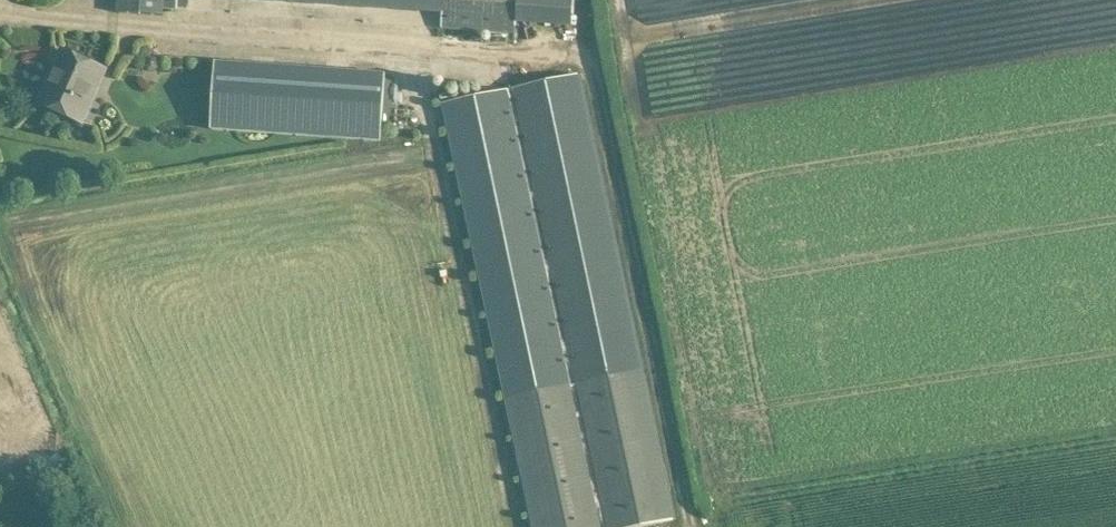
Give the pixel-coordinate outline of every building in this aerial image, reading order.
[(118,12),(163,15),(163,8),(177,10),(177,0),(119,0),(118,12)] [(572,0),(261,0),(443,13),(442,29),(515,34),(515,24),(570,28),(572,0)] [(62,50),(39,104),(82,123),(106,69),(62,50)] [(147,61),(146,66),(149,71),(155,71),(159,68),(160,62),(156,58),(151,57),(147,61)] [(211,130),(254,133),(250,198),(430,211),(440,78),(216,62),(211,130)] [(642,370),(578,75),(508,91),(442,105),(505,400),(534,526),(643,526),(675,520),(642,370)]
